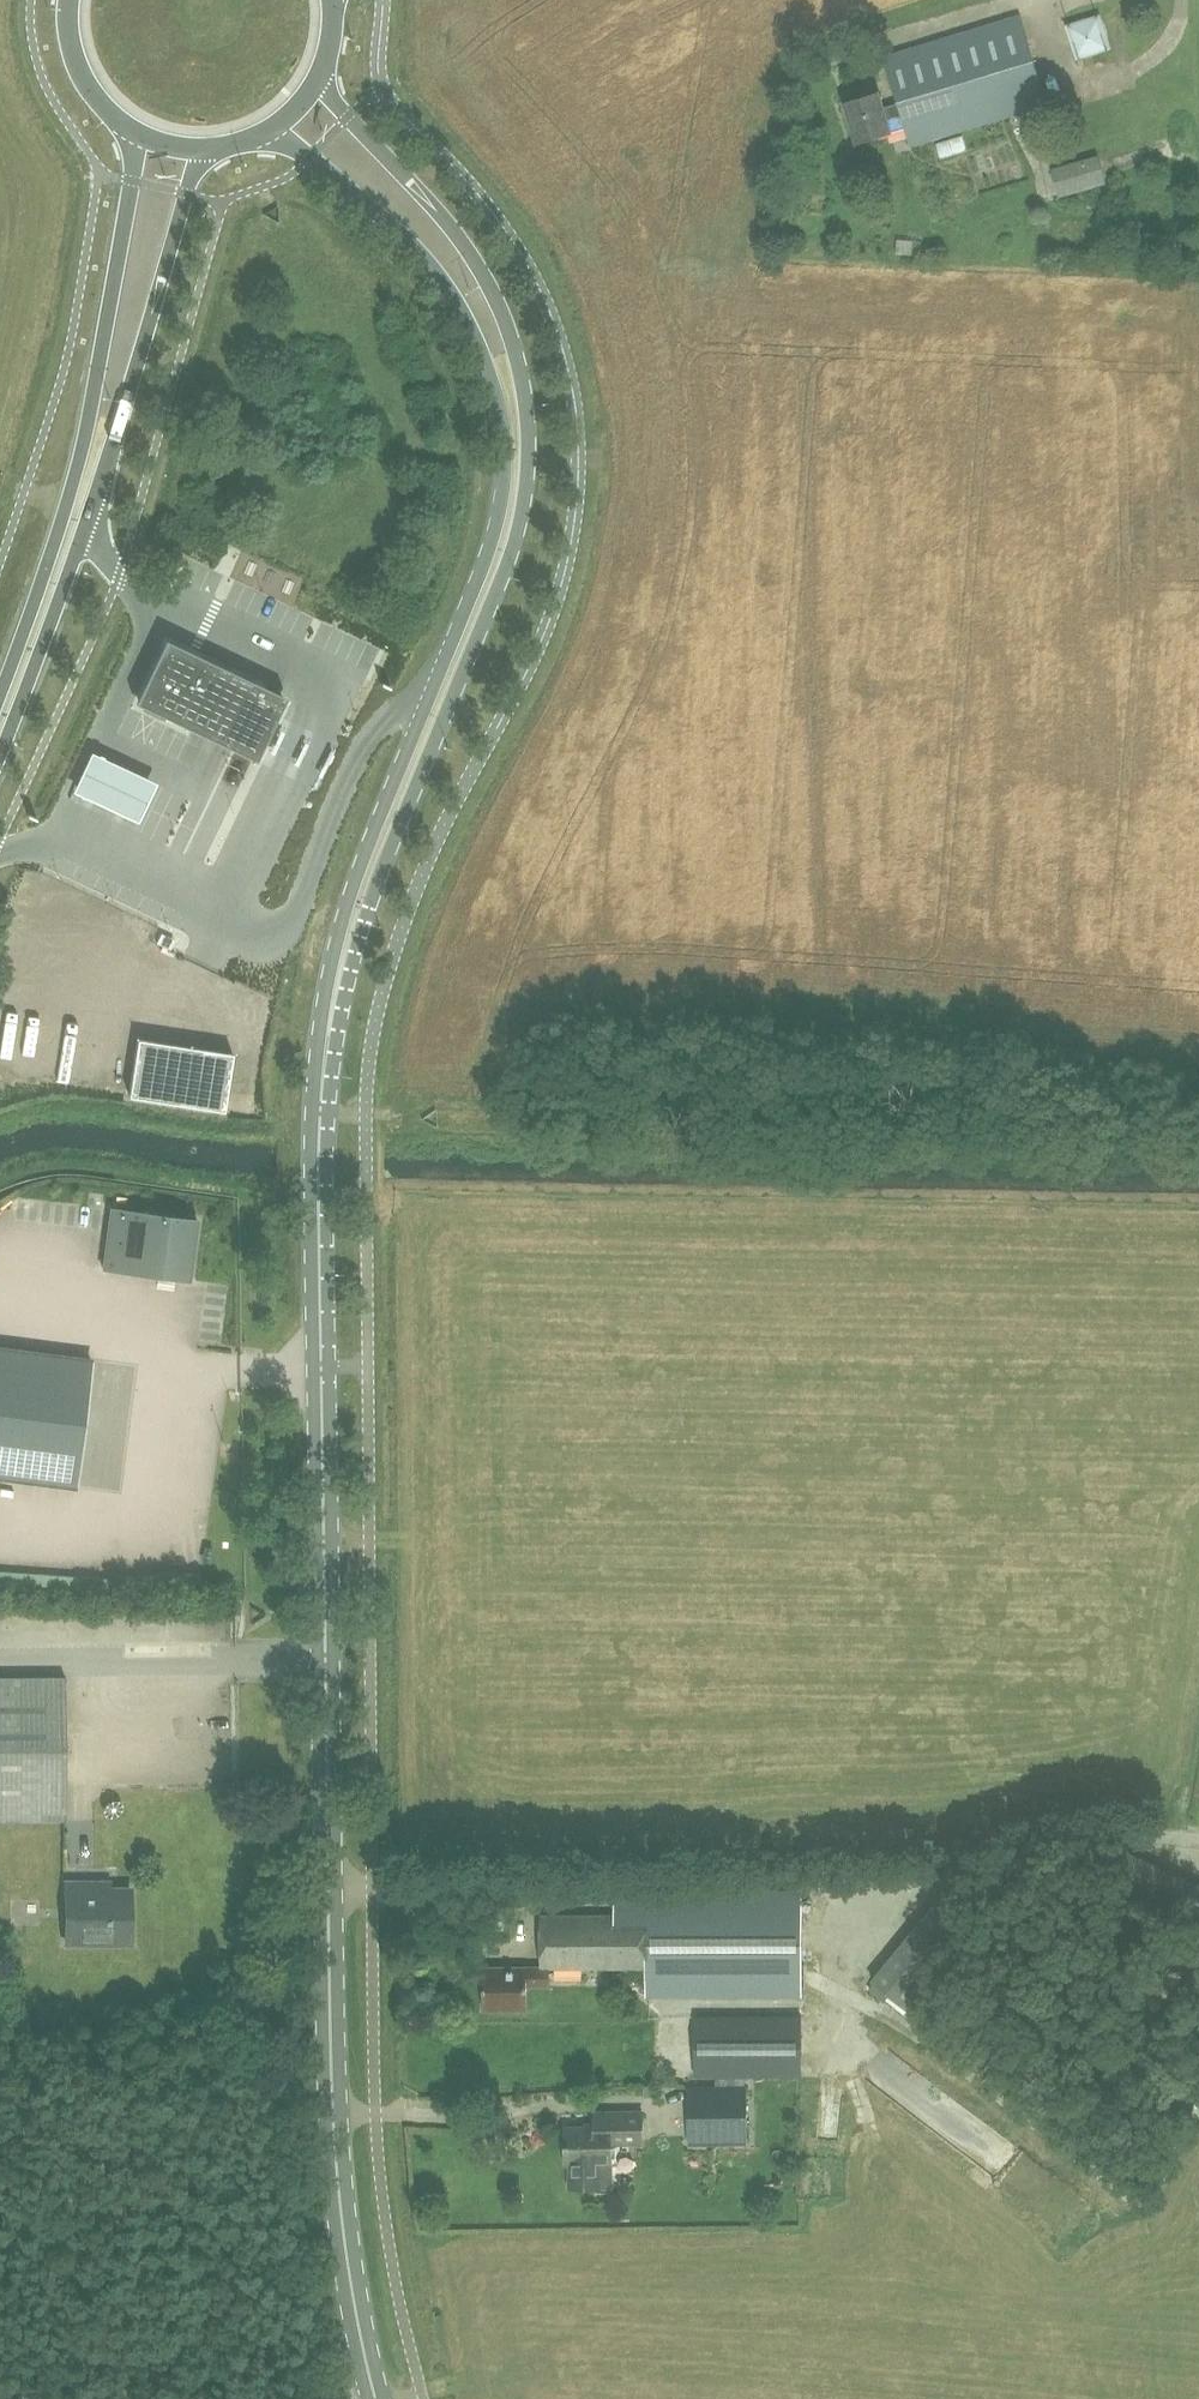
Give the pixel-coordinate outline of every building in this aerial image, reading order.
[(897,104),(901,116),(910,147),(1047,107),(1020,17),(884,57),(897,104)] [(1066,20),(1067,57),(1097,55),(1095,18),(1066,20)] [(886,121),(901,116),(897,104),(882,108),(877,93),(845,103),(856,142),(889,133),(886,121)] [(198,646),(202,635),(179,626),(175,637),(198,646)] [(256,759),(284,701),(270,694),(168,645),(140,704),(242,752),(256,759)] [(135,668),(128,688),(139,692),(146,673),(135,668)] [(157,787),(93,757),(75,797),(139,826),(157,787)] [(294,834),(307,836),(311,814),(299,811),(294,834)] [(94,928),(84,934),(95,955),(106,950),(94,928)] [(130,1096),(226,1111),(234,1054),(139,1039),(130,1096)] [(155,1272),(176,1248),(189,1249),(192,1222),(201,1223),(202,1221),(149,1215),(149,1214),(111,1209),(104,1269),(142,1274),(142,1271),(155,1272)] [(79,1466),(90,1381),(0,1369),(0,1456),(79,1466)] [(67,1820),(66,1676),(0,1677),(0,1821),(67,1820)] [(970,1869),(870,1983),(906,2014),(1006,1900),(970,1869)] [(66,1943),(131,1942),(130,1885),(111,1885),(111,1877),(66,1878),(66,1943)] [(542,1915),(542,1967),(551,1968),(575,1968),(648,1971),(648,1993),(798,1994),(802,1891),(617,1891),(617,1915),(542,1915)] [(551,1986),(551,1968),(542,1967),(484,1967),(484,2010),(528,2010),(528,1986),(551,1986)] [(697,2076),(803,2075),(803,2018),(697,2018),(697,2076)] [(748,2124),(748,2086),(691,2086),(691,2125),(748,2124)] [(812,2111),(813,2137),(834,2137),(834,2110),(812,2111)] [(567,2127),(566,2164),(570,2164),(570,2188),(601,2189),(601,2165),(612,2165),(613,2157),(613,2144),(643,2145),(644,2114),(596,2114),(596,2128),(567,2127)]
